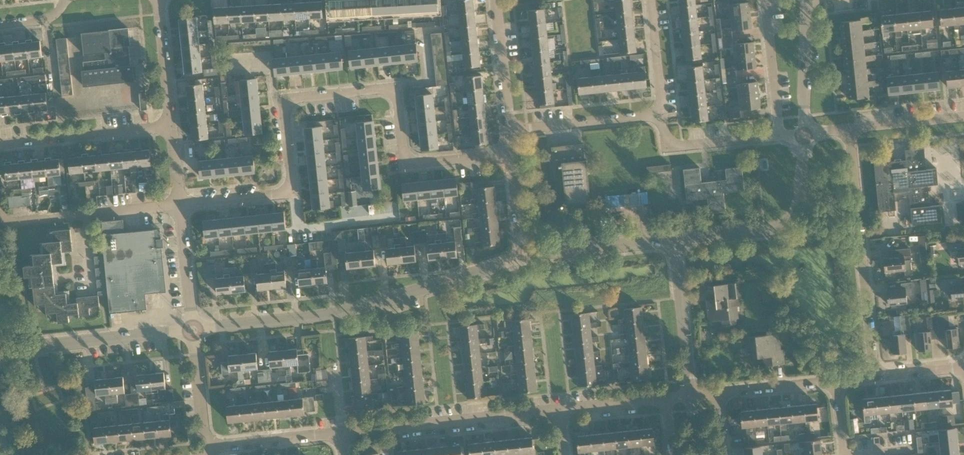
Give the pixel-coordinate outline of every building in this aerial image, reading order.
[(371,16),(370,0),(357,1),(358,16),(371,16)] [(371,16),(385,15),(384,0),(370,0),(371,16)] [(385,15),(398,14),(397,0),(384,0),(385,15)] [(398,14),(411,13),(411,0),(397,0),(398,14)] [(425,13),(424,0),(411,0),(411,13),(425,13)] [(425,13),(438,12),(438,0),(424,0),(425,13)] [(460,14),(475,13),(474,0),(465,0),(458,1),(460,14)] [(595,10),(599,10),(598,3),(609,1),(609,0),(593,0),(595,10)] [(616,13),(632,11),(630,0),(614,0),(616,13)] [(729,17),(750,15),(748,2),(732,4),(732,0),(718,0),(718,5),(719,8),(728,7),(729,17)] [(344,17),(344,1),(330,2),(331,18),(344,17)] [(357,1),(344,1),(344,17),(358,16),(357,1)] [(308,3),(295,4),(296,20),(309,19),(308,3)] [(322,3),(308,3),(309,19),(323,18),(322,3)] [(282,21),(296,20),(295,4),(281,5),(282,21)] [(269,21),(282,21),(281,5),(268,6),(269,21)] [(697,18),(696,5),(680,6),(682,20),(697,18)] [(268,6),(255,7),(256,22),(269,21),(268,6)] [(229,24),(242,23),(241,7),(228,8),(229,24)] [(255,7),(241,7),(242,23),(243,28),(248,28),(248,23),(256,22),(255,7)] [(955,29),(961,29),(960,23),(963,23),(963,7),(952,8),(954,24),(955,29)] [(229,24),(228,8),(214,9),(215,29),(221,29),(221,24),(229,24)] [(942,25),(954,24),(952,8),(940,10),(942,25)] [(529,11),(530,25),(546,23),(545,9),(529,11)] [(932,10),(919,12),(920,27),(933,26),(932,10)] [(617,26),(633,25),(632,11),(616,13),(611,13),(612,19),(617,19),(617,26)] [(906,13),(908,29),(908,34),(921,33),(920,27),(919,12),(906,13)] [(477,26),(475,13),(460,14),(461,28),(477,26)] [(901,29),(908,29),(906,13),(894,14),(895,30),(896,37),(902,36),(901,29)] [(888,31),(895,30),(894,14),(881,16),(883,36),(889,36),(888,31)] [(721,30),(722,38),(736,37),(735,30),(751,28),(750,15),(729,17),(730,27),(721,28),(721,30)] [(842,21),(843,35),(862,32),(862,30),(861,22),(871,21),(871,16),(861,17),(861,20),(842,21)] [(180,20),(182,34),(198,32),(196,18),(180,20)] [(698,31),(697,18),(682,20),(683,33),(698,31)] [(548,37),(546,23),(530,25),(532,38),(548,37)] [(635,38),(633,25),(617,26),(619,39),(635,38)] [(461,28),(463,41),(478,39),(477,26),(461,28)] [(134,81),(132,66),(130,67),(128,46),(130,46),(129,29),(106,31),(82,33),(84,55),(106,53),(106,61),(84,63),(85,71),(82,72),(84,86),(134,81)] [(862,30),(862,32),(843,35),(844,47),(864,45),(863,43),(863,35),(873,34),(872,29),(862,30)] [(683,33),(684,46),(700,45),(698,31),(683,33)] [(199,45),(198,32),(182,34),(183,47),(199,45)] [(532,38),(533,51),(549,50),(548,37),(532,38)] [(736,43),(736,37),(722,38),(723,48),(733,47),(734,57),(754,55),(753,42),(736,43)] [(635,38),(619,39),(621,53),(636,52),(635,38)] [(463,41),(464,55),(480,53),(478,39),(463,41)] [(26,41),(27,43),(28,59),(42,58),(41,41),(32,42),(32,40),(26,41)] [(15,60),(28,59),(27,43),(19,44),(19,42),(13,42),(13,45),(15,60)] [(863,43),(864,45),(844,47),(846,60),(865,58),(865,56),(864,48),(874,47),(874,42),(863,43)] [(1,62),(15,60),(13,45),(6,45),(6,43),(0,44),(0,49),(1,62)] [(183,47),(184,60),(200,59),(199,45),(183,47)] [(416,45),(403,46),(405,62),(418,60),(416,45)] [(700,45),(684,46),(686,60),(701,58),(700,45)] [(391,63),(405,62),(403,46),(389,48),(391,63)] [(389,48),(376,49),(378,65),(391,63),(389,48)] [(376,49),(363,51),(364,66),(378,65),(376,49)] [(533,51),(534,65),(550,63),(550,57),(549,50),(533,51)] [(364,66),(363,51),(349,52),(351,68),(364,66)] [(289,74),(287,59),(287,52),(283,53),(284,59),(274,60),(275,76),(289,74)] [(296,58),(287,59),(289,74),(302,73),(301,57),(300,52),(295,53),(296,58)] [(341,53),(328,55),(329,70),(342,69),(341,53)] [(481,66),(480,53),(464,55),(465,68),(481,66)] [(640,58),(644,58),(643,54),(634,55),(634,58),(631,58),(632,63),(641,62),(640,58)] [(328,55),(314,56),(316,72),(329,70),(328,55)] [(755,68),(754,55),(734,57),(735,67),(725,68),(726,73),(727,78),(740,76),(739,70),(755,68)] [(846,60),(847,73),(867,71),(866,69),(866,61),(875,60),(875,55),(865,56),(865,58),(846,60)] [(302,73),(316,72),(314,56),(301,57),(302,73)] [(202,72),(200,59),(184,60),(186,73),(202,72)] [(612,75),(605,76),(606,92),(620,90),(618,74),(617,61),(611,61),(612,75)] [(534,65),(536,78),(552,77),(550,63),(534,65)] [(687,67),(688,81),(703,80),(702,66),(687,67)] [(640,72),(631,73),(633,89),(647,87),(645,68),(639,68),(640,72)] [(868,83),(867,81),(867,74),(877,72),(876,68),(866,69),(867,71),(847,73),(848,85),(868,83)] [(961,86),(959,70),(946,71),(948,87),(961,86)] [(895,77),(887,78),(889,94),(902,92),(900,76),(900,72),(895,73),(895,77)] [(938,72),(925,74),(927,89),(940,88),(938,72)] [(631,73),(618,74),(620,90),(633,89),(631,73)] [(914,91),(927,89),(925,74),(913,75),(914,91)] [(902,92),(914,91),(913,75),(900,76),(902,92)] [(466,78),(468,90),(483,89),(482,76),(466,78)] [(593,93),(606,92),(605,76),(591,77),(593,93)] [(741,83),(740,76),(727,78),(728,88),(737,87),(738,97),(758,94),(757,82),(741,83)] [(536,78),(537,92),(553,90),(553,88),(556,88),(556,83),(552,83),(552,77),(536,78)] [(593,93),(591,77),(577,78),(579,95),(593,93)] [(258,94),(256,79),(238,81),(238,87),(241,87),(242,95),(258,94)] [(705,93),(703,80),(688,81),(690,95),(705,93)] [(850,99),(869,97),(868,86),(878,85),(878,80),(867,81),(868,83),(848,85),(850,99)] [(189,101),(204,99),(204,97),(208,97),(208,91),(204,92),(203,85),(187,86),(189,101)] [(29,114),(34,113),(34,110),(32,94),(32,89),(25,90),(26,95),(19,96),(21,112),(28,111),(29,114)] [(469,104),(485,102),(483,89),(468,90),(463,91),(464,97),(468,96),(469,104)] [(40,94),(32,94),(34,110),(42,110),(42,112),(48,111),(46,90),(40,90),(40,94)] [(555,103),(553,90),(537,92),(538,105),(555,103)] [(690,95),(691,108),(706,106),(705,93),(690,95)] [(259,107),(258,94),(242,95),(243,108),(259,107)] [(738,97),(739,107),(729,108),(730,118),(744,116),(743,110),(759,108),(758,94),(738,97)] [(418,111),(434,109),(433,95),(417,97),(418,111)] [(19,96),(6,97),(7,113),(15,112),(15,115),(21,114),(21,112),(19,96)] [(206,113),(204,99),(189,101),(190,114),(206,113)] [(486,115),(485,102),(469,104),(464,104),(464,110),(470,110),(470,117),(486,115)] [(706,106),(691,108),(692,122),(707,120),(706,106)] [(243,108),(245,122),(260,120),(259,107),(243,108)] [(436,122),(434,109),(418,111),(420,124),(436,122)] [(190,114),(192,128),(207,126),(206,113),(190,114)] [(486,115),(470,117),(466,118),(467,123),(471,123),(472,131),(487,129),(486,115)] [(246,135),(262,133),(260,120),(245,122),(241,122),(241,127),(245,127),(246,135)] [(358,123),(359,138),(375,136),(373,122),(358,123)] [(420,124),(421,137),(437,136),(436,122),(420,124)] [(209,139),(207,126),(192,128),(193,141),(209,139)] [(306,129),(307,143),(323,142),(321,127),(306,129)] [(487,129),(472,131),(467,131),(468,137),(472,136),(473,145),(489,143),(487,129)] [(376,150),(375,136),(359,138),(361,151),(376,150)] [(439,149),(437,136),(421,137),(423,150),(439,149)] [(324,155),(323,142),(307,143),(308,156),(324,155)] [(583,144),(552,148),(557,202),(566,201),(566,206),(591,203),(587,160),(585,161),(583,144)] [(942,222),(940,205),(930,206),(928,185),(938,184),(936,168),(926,169),(924,148),(911,150),(912,160),(891,162),(890,151),(873,153),(879,211),(896,209),(895,199),(910,198),(912,225),(942,222)] [(136,149),(136,152),(138,167),(151,166),(150,150),(142,151),(142,149),(136,149)] [(138,167),(136,152),(128,152),(128,150),(122,151),(122,153),(123,153),(124,169),(125,169),(126,172),(130,172),(130,168),(138,167)] [(361,151),(362,164),(378,163),(376,150),(361,151)] [(123,153),(122,153),(115,154),(115,152),(109,152),(109,154),(111,170),(112,174),(117,174),(117,169),(124,169),(123,153)] [(95,153),(95,156),(96,156),(98,171),(111,170),(109,154),(109,155),(102,155),(102,153),(95,153)] [(82,157),(83,157),(84,173),(98,171),(96,156),(95,156),(88,157),(88,155),(82,155),(82,157)] [(207,162),(200,162),(201,178),(215,177),(213,161),(213,155),(206,156),(207,162)] [(308,156),(310,170),(326,168),(324,155),(308,156)] [(83,157),(82,157),(82,158),(75,158),(75,156),(69,156),(71,174),(84,173),(83,157)] [(254,157),(240,158),(242,174),(255,172),(254,157)] [(45,159),(46,161),(47,177),(61,175),(59,160),(52,161),(51,158),(45,159)] [(240,158),(227,160),(228,175),(242,174),(240,158)] [(32,160),(32,163),(34,178),(47,177),(46,161),(38,162),(38,160),(32,160)] [(227,160),(213,161),(215,177),(228,175),(227,160)] [(18,162),(19,164),(20,179),(34,178),(32,163),(24,163),(24,161),(18,162)] [(12,180),(20,179),(19,164),(11,165),(11,162),(5,163),(7,182),(13,182),(12,180)] [(362,164),(363,178),(379,176),(378,163),(362,164)] [(723,193),(744,191),(742,167),(725,168),(726,179),(701,182),(700,167),(683,169),(686,201),(707,199),(709,213),(725,211),(723,193)] [(327,181),(326,168),(310,170),(311,183),(327,181)] [(379,176),(363,178),(359,178),(359,182),(364,182),(365,191),(380,189),(379,176)] [(456,180),(443,181),(445,196),(458,195),(456,180)] [(311,183),(313,197),(328,195),(327,181),(311,183)] [(443,181),(430,182),(431,198),(445,196),(443,181)] [(430,182),(416,184),(418,199),(431,198),(430,182)] [(472,205),(479,204),(496,202),(494,187),(484,188),(484,182),(472,183),(472,190),(477,189),(478,199),(471,200),(472,205)] [(115,184),(115,193),(123,193),(123,184),(115,184)] [(418,199),(416,184),(403,185),(404,200),(418,199)] [(348,193),(350,207),(358,206),(357,192),(348,193)] [(607,195),(608,207),(651,204),(650,192),(607,195)] [(30,195),(21,196),(22,207),(31,206),(30,195)] [(328,195),(313,197),(314,210),(330,208),(330,207),(334,206),(334,200),(329,201),(328,195)] [(497,217),(496,202),(479,204),(480,213),(473,214),(473,219),(497,217)] [(437,215),(433,215),(434,219),(443,218),(442,211),(437,211),(437,215)] [(284,213),(271,215),(273,230),(286,229),(284,213)] [(271,215),(257,216),(259,232),(273,230),(271,215)] [(246,233),(259,232),(257,216),(244,218),(246,233)] [(499,231),(497,217),(473,219),(474,229),(465,230),(465,234),(482,232),(499,231)] [(232,235),(246,233),(244,218),(231,219),(232,235)] [(231,219),(217,220),(219,236),(232,235),(231,219)] [(105,260),(106,266),(106,272),(107,278),(107,283),(108,289),(108,295),(110,313),(147,309),(145,294),(162,292),(158,248),(162,247),(161,240),(160,230),(156,230),(123,234),(122,220),(100,223),(102,236),(103,236),(104,249),(105,254),(105,255),(105,260)] [(219,236),(217,220),(203,222),(205,238),(207,237),(208,241),(218,240),(217,236),(219,236)] [(67,294),(56,295),(53,264),(64,263),(63,252),(72,251),(70,230),(52,232),(53,242),(43,243),(44,254),(34,255),(35,266),(24,267),(25,278),(33,277),(35,305),(46,304),(47,314),(57,313),(58,324),(70,323),(69,315),(79,314),(79,316),(90,315),(89,308),(100,307),(98,296),(77,298),(78,303),(68,304),(67,294)] [(499,231),(482,232),(483,242),(476,243),(476,248),(500,245),(499,231)] [(447,234),(441,235),(443,259),(457,258),(455,242),(448,243),(447,234)] [(386,235),(379,236),(380,248),(387,248),(386,235)] [(443,259),(441,235),(435,236),(436,244),(428,245),(429,261),(443,259)] [(406,238),(400,239),(402,264),(416,262),(414,246),(406,247),(406,238)] [(402,264),(400,239),(394,240),(394,248),(387,249),(388,265),(402,264)] [(959,263),(963,262),(963,248),(961,249),(960,242),(948,243),(949,250),(957,249),(959,263)] [(348,269),(361,268),(359,243),(353,244),(354,252),(346,253),(348,269)] [(365,243),(359,243),(361,268),(375,266),(374,250),(365,251),(365,243)] [(883,258),(884,272),(904,271),(905,276),(912,275),(910,260),(911,260),(910,249),(895,250),(896,257),(883,258)] [(273,289),(270,264),(269,253),(263,254),(265,274),(257,275),(259,291),(273,289)] [(324,254),(326,266),(332,265),(331,253),(324,254)] [(297,257),(290,258),(291,269),(298,269),(297,257)] [(317,259),(311,260),(314,285),(328,284),(326,268),(318,268),(317,259)] [(300,287),(314,285),(311,260),(305,260),(306,270),(298,271),(300,287)] [(256,261),(249,261),(250,273),(257,273),(256,261)] [(276,263),(270,264),(273,289),(287,288),(285,272),(277,273),(276,263)] [(218,295),(232,294),(229,268),(223,269),(224,279),(217,279),(218,295)] [(235,268),(229,268),(232,294),(246,293),(244,276),(236,277),(235,268)] [(952,300),(963,298),(963,284),(955,286),(954,279),(940,280),(941,288),(946,288),(947,295),(951,294),(952,300)] [(905,295),(913,294),(912,282),(900,283),(901,289),(886,291),(888,304),(906,302),(905,295)] [(737,307),(742,306),(739,283),(714,286),(716,300),(706,301),(709,322),(721,320),(721,326),(736,324),(735,319),(738,318),(737,307)] [(624,309),(625,319),(618,320),(619,325),(626,324),(643,322),(642,307),(624,309)] [(572,314),(573,329),(590,328),(597,327),(597,322),(590,323),(588,313),(572,314)] [(900,316),(901,330),(910,329),(908,315),(900,316)] [(928,332),(917,333),(919,350),(932,349),(931,339),(937,338),(935,316),(926,317),(928,332)] [(958,329),(949,330),(948,316),(936,317),(938,331),(944,330),(946,348),(960,347),(958,329)] [(507,336),(514,336),(531,334),(529,319),(512,321),(514,331),(506,332),(507,336)] [(645,336),(643,322),(626,324),(627,333),(620,334),(620,339),(627,338),(645,336)] [(484,329),(484,325),(460,327),(461,342),(478,340),(477,330),(484,329)] [(591,337),(590,328),(573,329),(575,344),(592,342),(599,341),(598,337),(591,337)] [(401,334),(402,343),(395,344),(395,349),(403,348),(419,346),(418,332),(401,334)] [(508,351),(516,350),(532,348),(531,334),(514,336),(515,345),(508,346),(508,351)] [(753,358),(760,358),(765,357),(766,366),(785,364),(784,349),(781,349),(780,334),(747,337),(748,350),(752,349),(753,358)] [(892,335),(894,353),(907,352),(905,334),(892,335)] [(622,353),(629,352),(646,350),(645,336),(627,338),(628,348),(621,349),(622,353)] [(349,339),(350,354),(367,352),(366,342),(373,341),(372,337),(349,339)] [(486,339),(478,340),(461,342),(463,356),(480,354),(479,345),(486,344),(486,339)] [(576,358),(593,356),(600,355),(600,351),(593,352),(592,342),(575,344),(576,358)] [(397,363),(404,362),(421,360),(419,346),(403,348),(404,358),(396,359),(397,363)] [(534,362),(532,348),(516,350),(517,360),(509,360),(510,365),(517,364),(534,362)] [(283,350),(286,376),(291,375),(290,366),(298,365),(298,372),(311,371),(309,354),(298,355),(298,349),(283,350)] [(280,376),(286,376),(283,350),(270,352),(271,368),(279,367),(280,376)] [(623,368),(630,367),(648,365),(646,350),(629,352),(630,362),(623,363),(623,368)] [(350,354),(351,368),(368,366),(367,356),(374,356),(374,351),(367,352),(350,354)] [(242,355),(245,380),(250,379),(250,370),(258,369),(257,353),(242,355)] [(464,370),(481,368),(480,359),(487,358),(487,354),(480,354),(463,356),(464,370)] [(245,384),(245,380),(242,355),(229,356),(229,362),(221,363),(222,376),(229,375),(231,372),(238,372),(239,380),(237,382),(238,385),(245,384)] [(578,372),(595,371),(602,370),(601,365),(594,366),(593,356),(576,358),(578,372)] [(398,377),(405,377),(422,375),(421,360),(404,362),(405,372),(398,372),(398,377)] [(511,379),(519,378),(535,376),(534,362),(517,364),(518,374),(511,374),(511,379)] [(351,368),(353,382),(370,380),(377,379),(377,374),(369,375),(369,371),(376,370),(375,365),(368,366),(351,368)] [(649,379),(648,365),(630,367),(631,376),(624,377),(625,382),(649,379)] [(464,370),(466,385),(483,383),(482,373),(489,372),(489,368),(481,368),(464,370)] [(595,371),(578,372),(579,387),(603,384),(603,380),(596,380),(595,371)] [(164,373),(151,374),(153,399),(159,398),(158,389),(166,388),(164,373)] [(153,399),(151,374),(136,376),(138,391),(146,390),(147,399),(153,399)] [(400,392),(407,391),(424,389),(422,375),(405,377),(407,386),(399,387),(400,392)] [(535,376),(519,378),(520,388),(512,389),(513,394),(537,391),(535,376)] [(123,377),(110,379),(113,403),(119,403),(118,394),(125,393),(123,377)] [(97,396),(105,395),(106,404),(113,403),(110,379),(96,380),(97,396)] [(377,379),(370,380),(353,382),(354,397),(371,395),(370,385),(378,384),(377,379)] [(483,383),(466,385),(467,399),(485,397),(484,387),(491,387),(490,382),(483,383)] [(425,404),(424,389),(407,391),(408,401),(401,402),(401,406),(425,404)] [(952,392),(951,389),(939,390),(940,406),(953,405),(953,403),(952,392)] [(166,391),(167,402),(174,402),(172,390),(166,391)] [(939,390),(926,392),(928,408),(940,406),(939,390)] [(926,392),(914,393),(915,409),(928,408),(926,392)] [(908,410),(915,409),(914,393),(901,395),(903,410),(903,416),(909,415),(908,410)] [(371,395),(354,397),(356,411),(373,409),(372,400),(379,399),(378,394),(371,395)] [(890,412),(903,410),(901,395),(889,396),(890,412)] [(95,396),(87,397),(88,412),(97,411),(95,396)] [(303,399),(290,400),(292,416),(305,415),(304,412),(315,411),(314,396),(303,397),(303,399)] [(889,396),(876,397),(878,413),(890,412),(889,396)] [(878,413),(876,397),(863,399),(865,414),(865,423),(871,422),(871,419),(878,418),(878,413)] [(279,418),(292,416),(290,400),(278,401),(279,418)] [(272,402),(265,403),(267,419),(279,418),(278,401),(272,402)] [(254,420),(267,419),(265,403),(253,404),(254,420)] [(253,404),(240,405),(242,421),(254,420),(253,404)] [(817,404),(804,405),(805,420),(806,423),(811,423),(810,420),(818,419),(817,404)] [(242,421),(240,405),(227,406),(229,423),(242,421)] [(804,405),(791,406),(793,422),(805,420),(804,405)] [(791,406),(779,407),(780,423),(793,422),(791,406)] [(768,424),(780,423),(779,407),(766,409),(768,424)] [(760,409),(754,410),(756,426),(768,424),(766,409),(760,409)] [(754,410),(741,411),(743,427),(746,427),(747,434),(748,434),(756,434),(756,426),(754,410)] [(941,416),(942,426),(955,425),(954,414),(941,416)] [(164,420),(157,421),(159,438),(172,436),(169,415),(164,415),(164,420)] [(851,433),(859,432),(857,418),(850,418),(851,433)] [(147,439),(159,438),(157,421),(145,422),(147,439)] [(145,422),(132,424),(134,440),(147,439),(145,422)] [(914,422),(904,423),(905,430),(913,429),(914,429),(914,422)] [(122,442),(134,440),(132,424),(120,425),(122,442)] [(109,443),(122,442),(120,425),(108,426),(109,443)] [(109,443),(108,426),(94,428),(96,444),(109,443)] [(653,428),(640,429),(641,446),(654,444),(653,428)] [(940,429),(941,442),(957,441),(956,428),(940,429)] [(629,447),(641,446),(640,429),(627,431),(629,447)] [(627,431),(615,432),(616,448),(629,447),(627,431)] [(615,432),(602,433),(604,450),(616,448),(615,432)] [(602,433),(590,435),(591,451),(604,450),(602,433)] [(748,434),(749,444),(757,443),(757,439),(756,434),(748,434)] [(591,451),(590,435),(577,436),(578,452),(591,451)] [(526,454),(534,454),(532,438),(519,439),(521,454),(526,454)] [(519,439),(507,440),(508,454),(521,454),(519,439)] [(494,442),(495,454),(508,454),(507,440),(494,442)] [(807,454),(822,453),(821,440),(800,442),(800,448),(806,447),(807,454)] [(959,453),(957,441),(941,442),(943,454),(959,453)] [(482,443),(483,454),(495,454),(494,442),(482,443)] [(482,443),(469,444),(470,454),(483,454),(482,443)] [(448,446),(449,454),(462,454),(461,445),(448,446)] [(448,446),(435,448),(436,454),(449,454),(448,446)] [(744,454),(762,454),(761,447),(743,449),(744,454)]
